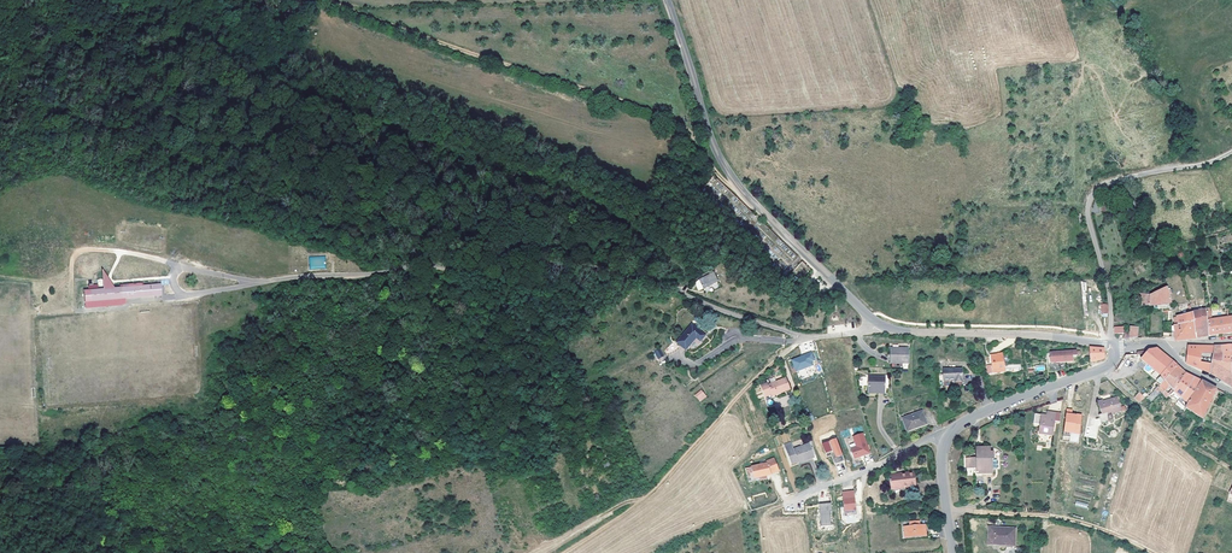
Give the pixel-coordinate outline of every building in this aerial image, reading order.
[(326,268),(325,256),(309,257),(310,269),(326,268)] [(707,291),(715,286),(711,278),(704,281),(706,284),(703,285),(707,291)] [(88,289),(83,290),(85,308),(126,305),(126,298),(162,295),(161,283),(144,285),(143,282),(120,285),(120,287),(98,289),(98,284),(88,285),(88,289)] [(1169,288),(1167,289),(1159,292),(1147,295),(1141,297),(1139,309),(1149,310),(1171,305),(1169,288)] [(1210,337),(1208,321),(1206,310),(1193,313),(1195,324),(1198,339),(1204,338),(1210,337)] [(1193,313),(1177,317),(1178,326),(1195,324),(1193,313)] [(1210,337),(1222,335),(1231,333),(1231,318),(1212,321),(1208,321),(1210,337)] [(1187,341),(1198,339),(1195,324),(1178,326),(1174,326),(1175,333),(1174,333),(1175,342),(1180,342),(1187,341)] [(1171,338),(1171,325),(1163,325),(1163,338),(1171,338)] [(696,341),(701,345),(705,339),(693,328),(676,345),(685,354),(696,341)] [(1130,328),(1130,335),(1130,340),(1137,339),(1138,328),(1130,328)] [(1223,347),(1221,363),(1231,364),(1231,361),(1231,359),(1231,356),(1231,346),(1227,346),(1223,347)] [(1213,362),(1215,348),(1189,347),(1188,364),(1211,374),(1213,362)] [(1215,347),(1215,348),(1213,362),(1221,363),(1223,347),(1215,347)] [(658,359),(665,356),(661,349),(654,352),(658,359)] [(890,362),(892,362),(895,362),(895,364),(908,365),(908,349),(898,349),(898,350),(892,350),(890,350),(890,362)] [(1105,351),(1090,349),(1091,364),(1105,361),(1105,351)] [(1158,350),(1150,352),(1143,361),(1162,377),(1174,364),(1158,350)] [(1078,351),(1051,354),(1052,364),(1050,364),(1051,374),(1068,369),(1067,363),(1074,362),(1074,357),(1078,357),(1078,351)] [(798,357),(792,359),(796,371),(813,365),(811,361),(814,360),(811,352),(805,355),(805,356),(799,358),(798,357)] [(987,374),(1005,373),(1003,355),(998,355),(998,357),(991,357),(992,366),(986,366),(987,374)] [(1231,364),(1221,363),(1213,362),(1211,374),(1231,387),(1231,374),(1231,364)] [(1179,368),(1174,364),(1162,377),(1155,384),(1159,388),(1179,368)] [(1174,392),(1187,376),(1179,368),(1159,388),(1148,401),(1153,405),(1162,394),(1164,395),(1165,394),(1171,387),(1174,392)] [(944,382),(962,381),(961,370),(943,371),(944,382)] [(1188,406),(1203,384),(1194,380),(1187,376),(1174,392),(1188,406)] [(870,378),(869,394),(885,394),(886,378),(870,378)] [(767,387),(771,398),(783,393),(789,391),(784,379),(767,387)] [(1202,420),(1218,391),(1210,388),(1203,384),(1188,406),(1185,410),(1202,420)] [(700,403),(708,397),(701,389),(694,395),(700,403)] [(1139,392),(1134,397),(1139,403),(1145,397),(1139,392)] [(1111,414),(1119,412),(1121,411),(1120,407),(1117,398),(1103,403),(1102,400),(1097,402),(1101,414),(1098,415),(1101,423),(1113,419),(1111,414)] [(1082,414),(1072,413),(1073,409),(1067,408),(1062,440),(1079,442),(1082,414)] [(927,424),(921,412),(902,420),(908,433),(927,424)] [(1061,414),(1050,413),(1050,417),(1046,417),(1035,416),(1034,425),(1040,426),(1039,435),(1052,437),(1054,423),(1060,423),(1061,414)] [(860,426),(850,430),(854,440),(848,442),(851,452),(859,449),(858,448),(862,447),(862,448),(867,446),(860,426)] [(837,438),(830,441),(833,450),(836,458),(843,455),(837,438)] [(826,453),(833,450),(830,441),(822,444),(826,453)] [(801,464),(815,459),(810,445),(794,451),(792,447),(786,449),(791,466),(801,462),(801,464)] [(967,461),(967,464),(967,471),(977,471),(977,476),(995,476),(994,462),(998,462),(997,454),(990,454),(990,450),(976,450),(976,461),(967,461)] [(767,464),(748,467),(749,473),(752,472),(754,479),(759,478),(760,480),(767,479),(766,476),(766,473),(770,472),(771,475),(779,472),(775,459),(766,462),(767,464)] [(967,471),(967,464),(967,461),(964,461),(964,465),(965,479),(977,479),(977,476),(977,471),(967,471)] [(900,476),(890,477),(891,491),(916,488),(915,473),(900,475),(900,476)] [(842,494),(845,516),(857,515),(854,493),(842,494)] [(821,525),(831,524),(830,511),(832,511),(831,502),(819,503),(821,525)] [(926,537),(925,526),(904,528),(905,538),(926,537)] [(926,539),(926,537),(905,538),(904,528),(901,528),(903,541),(926,539)] [(988,546),(1006,546),(1013,547),(1014,531),(989,530),(988,546)]
